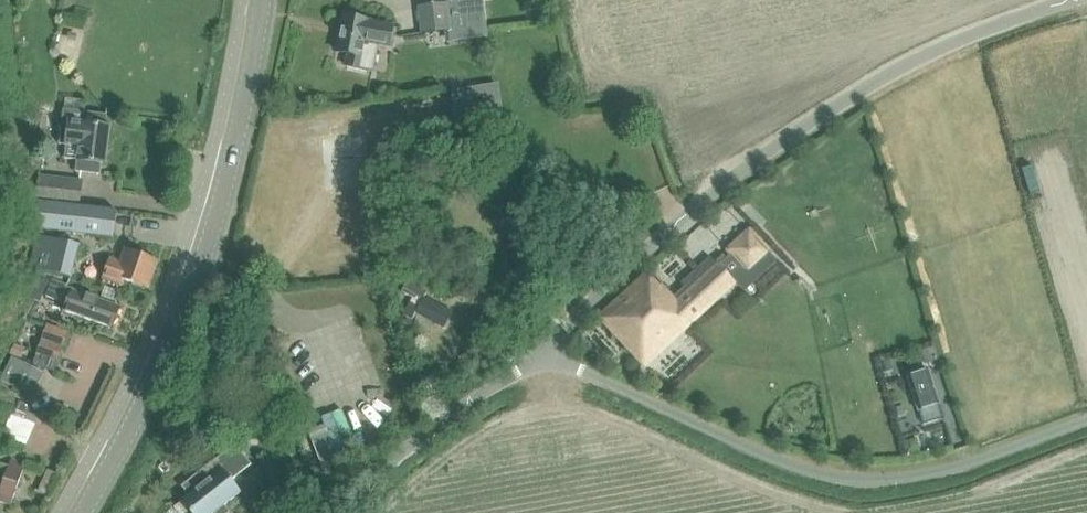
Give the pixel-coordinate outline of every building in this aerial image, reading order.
[(417,4),(417,7),(421,36),(436,34),(437,34),(438,41),(445,40),(445,41),(471,38),(485,36),(480,0),(441,0),(441,1),(417,4)] [(336,52),(346,54),(344,66),(373,72),(378,46),(388,48),(392,27),(343,17),(336,52)] [(455,115),(485,110),(481,82),(451,87),(455,115)] [(63,110),(58,145),(66,146),(64,159),(76,160),(75,172),(98,175),(100,164),(104,164),(109,127),(105,127),(107,116),(84,113),(63,110)] [(35,201),(78,206),(81,182),(38,177),(35,201)] [(34,229),(112,238),(115,212),(37,203),(34,229)] [(730,250),(747,271),(767,254),(748,233),(730,250)] [(78,249),(56,242),(36,236),(27,268),(54,275),(69,279),(78,249)] [(109,258),(103,277),(103,281),(122,287),(124,283),(148,290),(158,263),(124,253),(120,262),(109,258)] [(646,273),(598,317),(645,366),(686,327),(689,330),(699,320),(697,317),(733,283),(710,258),(682,285),(686,289),(675,300),(662,286),(660,288),(646,273)] [(37,275),(28,295),(41,301),(50,282),(37,275)] [(118,307),(112,305),(118,291),(105,285),(100,298),(52,278),(50,282),(45,295),(65,303),(63,308),(64,309),(63,312),(111,328),(118,307)] [(435,325),(443,308),(425,298),(416,315),(435,325)] [(47,326),(44,334),(33,364),(53,371),(68,333),(47,326)] [(14,344),(10,354),(22,358),(25,348),(14,344)] [(935,347),(921,351),(925,364),(939,360),(935,347)] [(1,381),(7,383),(33,394),(41,375),(16,362),(9,359),(1,381)] [(889,361),(881,364),(884,371),(891,369),(889,361)] [(907,378),(918,411),(939,405),(928,371),(907,378)] [(2,438),(7,440),(24,449),(37,420),(39,415),(27,410),(29,406),(18,401),(2,438)] [(323,426),(306,432),(321,470),(337,464),(323,426)] [(188,494),(181,500),(192,512),(214,512),(215,512),(226,512),(229,511),(224,504),(241,491),(231,478),(251,462),(235,443),(181,485),(188,494)] [(9,507),(23,470),(26,462),(12,458),(10,466),(0,462),(0,503),(9,507)] [(48,470),(39,490),(49,495),(58,475),(48,470)]
